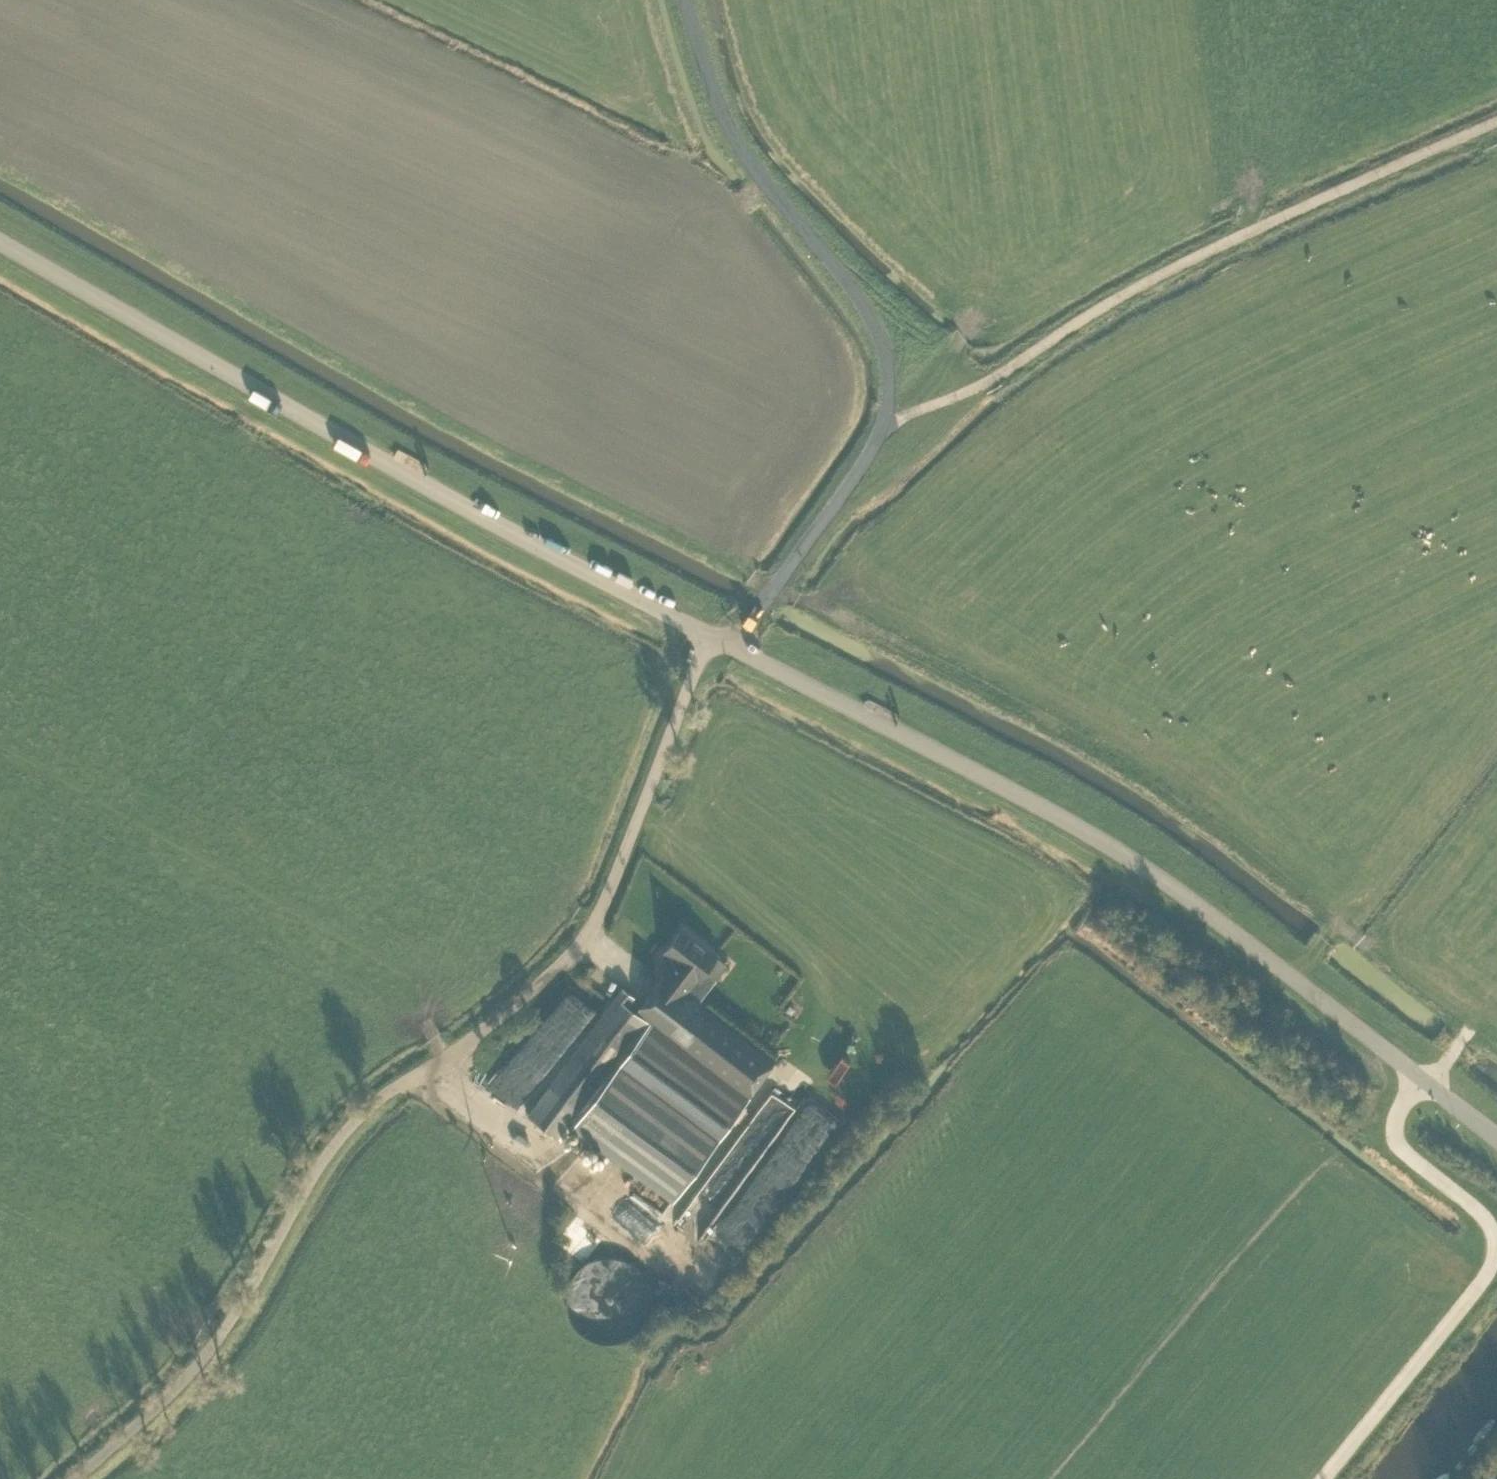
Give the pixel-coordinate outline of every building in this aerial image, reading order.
[(639,1010),(632,1020),(622,1012),(634,996),(624,989),(529,1112),(563,1138),(574,1123),(674,1198),(730,1122),(778,1057),(688,991),(699,976),(700,977),(706,969),(717,977),(727,963),(717,955),(718,953),(683,927),(665,951),(677,959),(666,974),(665,973),(638,1009),(639,1010)] [(753,1178),(799,1108),(775,1092),(728,1162),(753,1178)] [(651,1327),(642,1265),(583,1274),(586,1291),(584,1292),(590,1336),(651,1327)]
